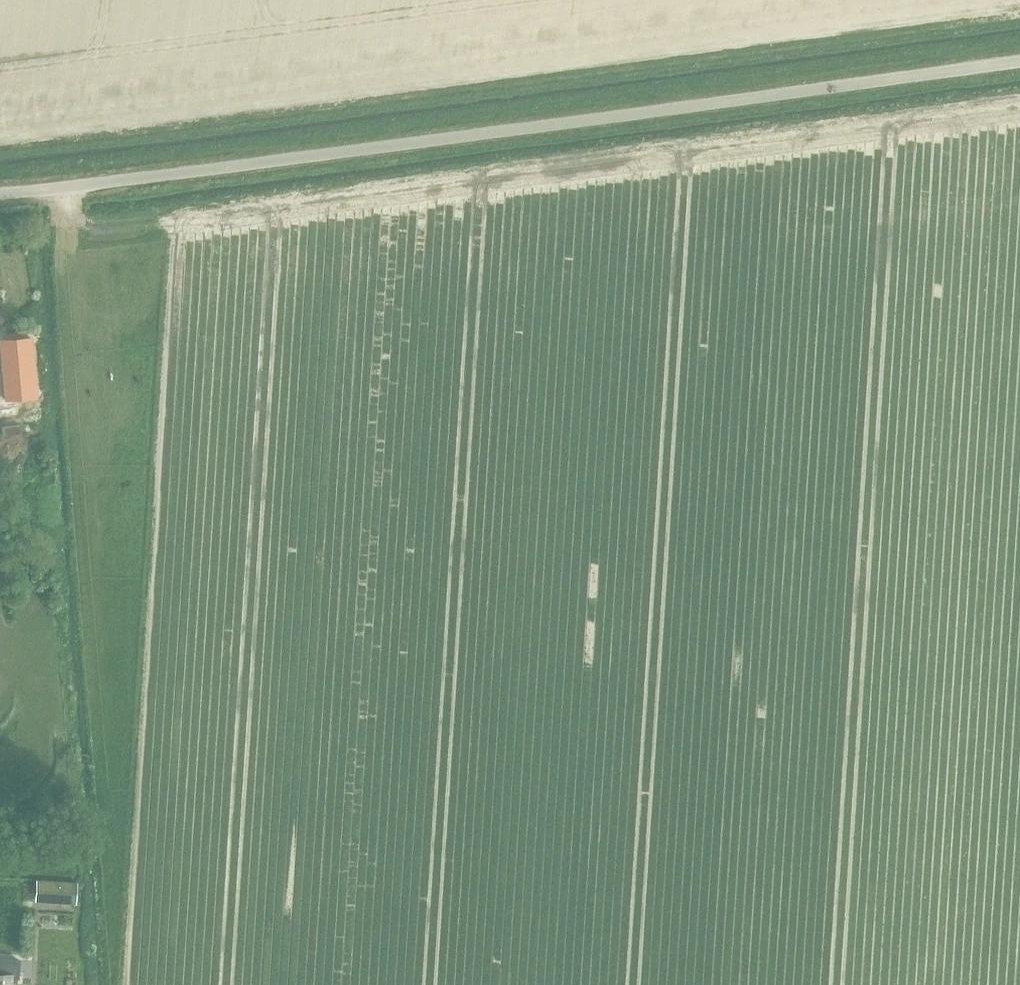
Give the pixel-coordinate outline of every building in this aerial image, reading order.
[(31,337),(1,340),(6,400),(36,397),(31,337)] [(61,882),(60,903),(75,904),(76,883),(61,882)] [(11,976),(17,977),(17,960),(0,959),(0,984),(11,984),(11,976)]
